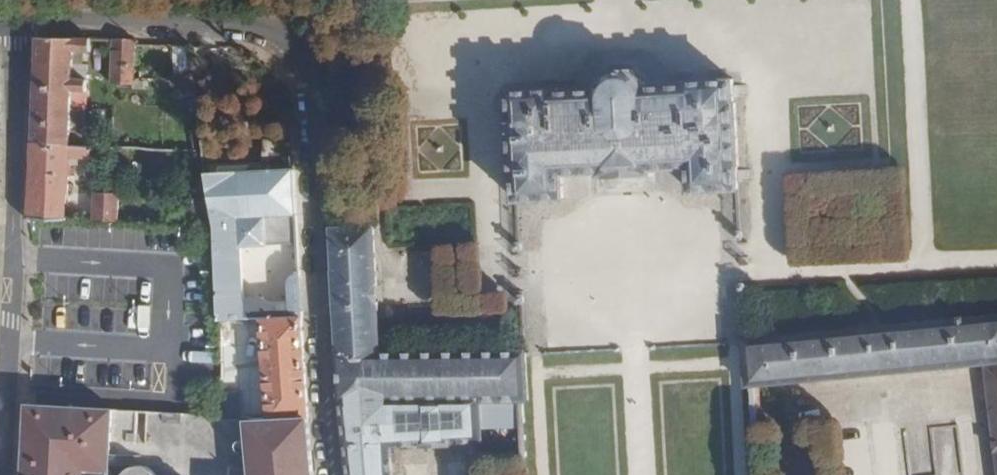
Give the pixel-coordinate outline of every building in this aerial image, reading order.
[(36,37),(34,66),(72,67),(73,51),(89,52),(90,39),(36,37)] [(110,81),(133,81),(134,45),(134,40),(112,39),(110,81)] [(193,76),(190,46),(174,46),(177,77),(193,76)] [(34,66),(31,143),(68,145),(71,92),(85,92),(85,78),(71,77),(72,67),(34,66)] [(692,189),(739,187),(733,78),(654,83),(639,66),(606,67),(589,86),(511,90),(517,198),(563,195),(562,174),(600,172),(605,177),(651,175),(655,169),(691,167),(692,189)] [(85,67),(72,67),(71,77),(85,78),(85,67)] [(71,92),(68,145),(83,146),(85,92),(71,92)] [(29,216),(38,218),(65,219),(69,159),(90,160),(90,146),(83,146),(68,145),(31,143),(29,216)] [(272,169),(293,168),(292,143),(271,144),(272,169)] [(90,146),(90,160),(141,162),(142,149),(90,146)] [(200,152),(187,151),(186,161),(202,163),(200,152)] [(213,225),(218,321),(238,320),(260,318),(290,316),(289,302),(268,302),(261,297),(244,297),(238,209),(280,206),(280,200),(294,200),(293,168),(272,169),(204,173),(205,178),(208,197),(213,225)] [(197,179),(200,198),(208,197),(205,178),(197,179)] [(91,193),(90,220),(117,221),(118,194),(91,193)] [(191,224),(213,225),(208,197),(200,198),(189,197),(191,224)] [(392,445),(482,441),(480,402),(509,401),(522,401),(530,400),(527,348),(523,348),(381,352),(380,330),(376,274),(375,245),(373,225),(331,228),(333,275),(339,402),(346,474),(394,474),(392,445)] [(293,418),(307,417),(301,316),(290,316),(260,318),(268,418),(293,418)] [(889,325),(872,327),(855,328),(743,338),(746,386),(982,364),(996,474),(996,316),(889,325)] [(381,352),(523,348),(521,325),(380,330),(381,352)] [(26,421),(23,474),(312,474),(307,417),(293,418),(268,418),(244,419),(218,418),(214,418),(214,417),(146,412),(146,415),(144,445),(135,444),(136,415),(136,412),(98,409),(27,405),(26,421)]
